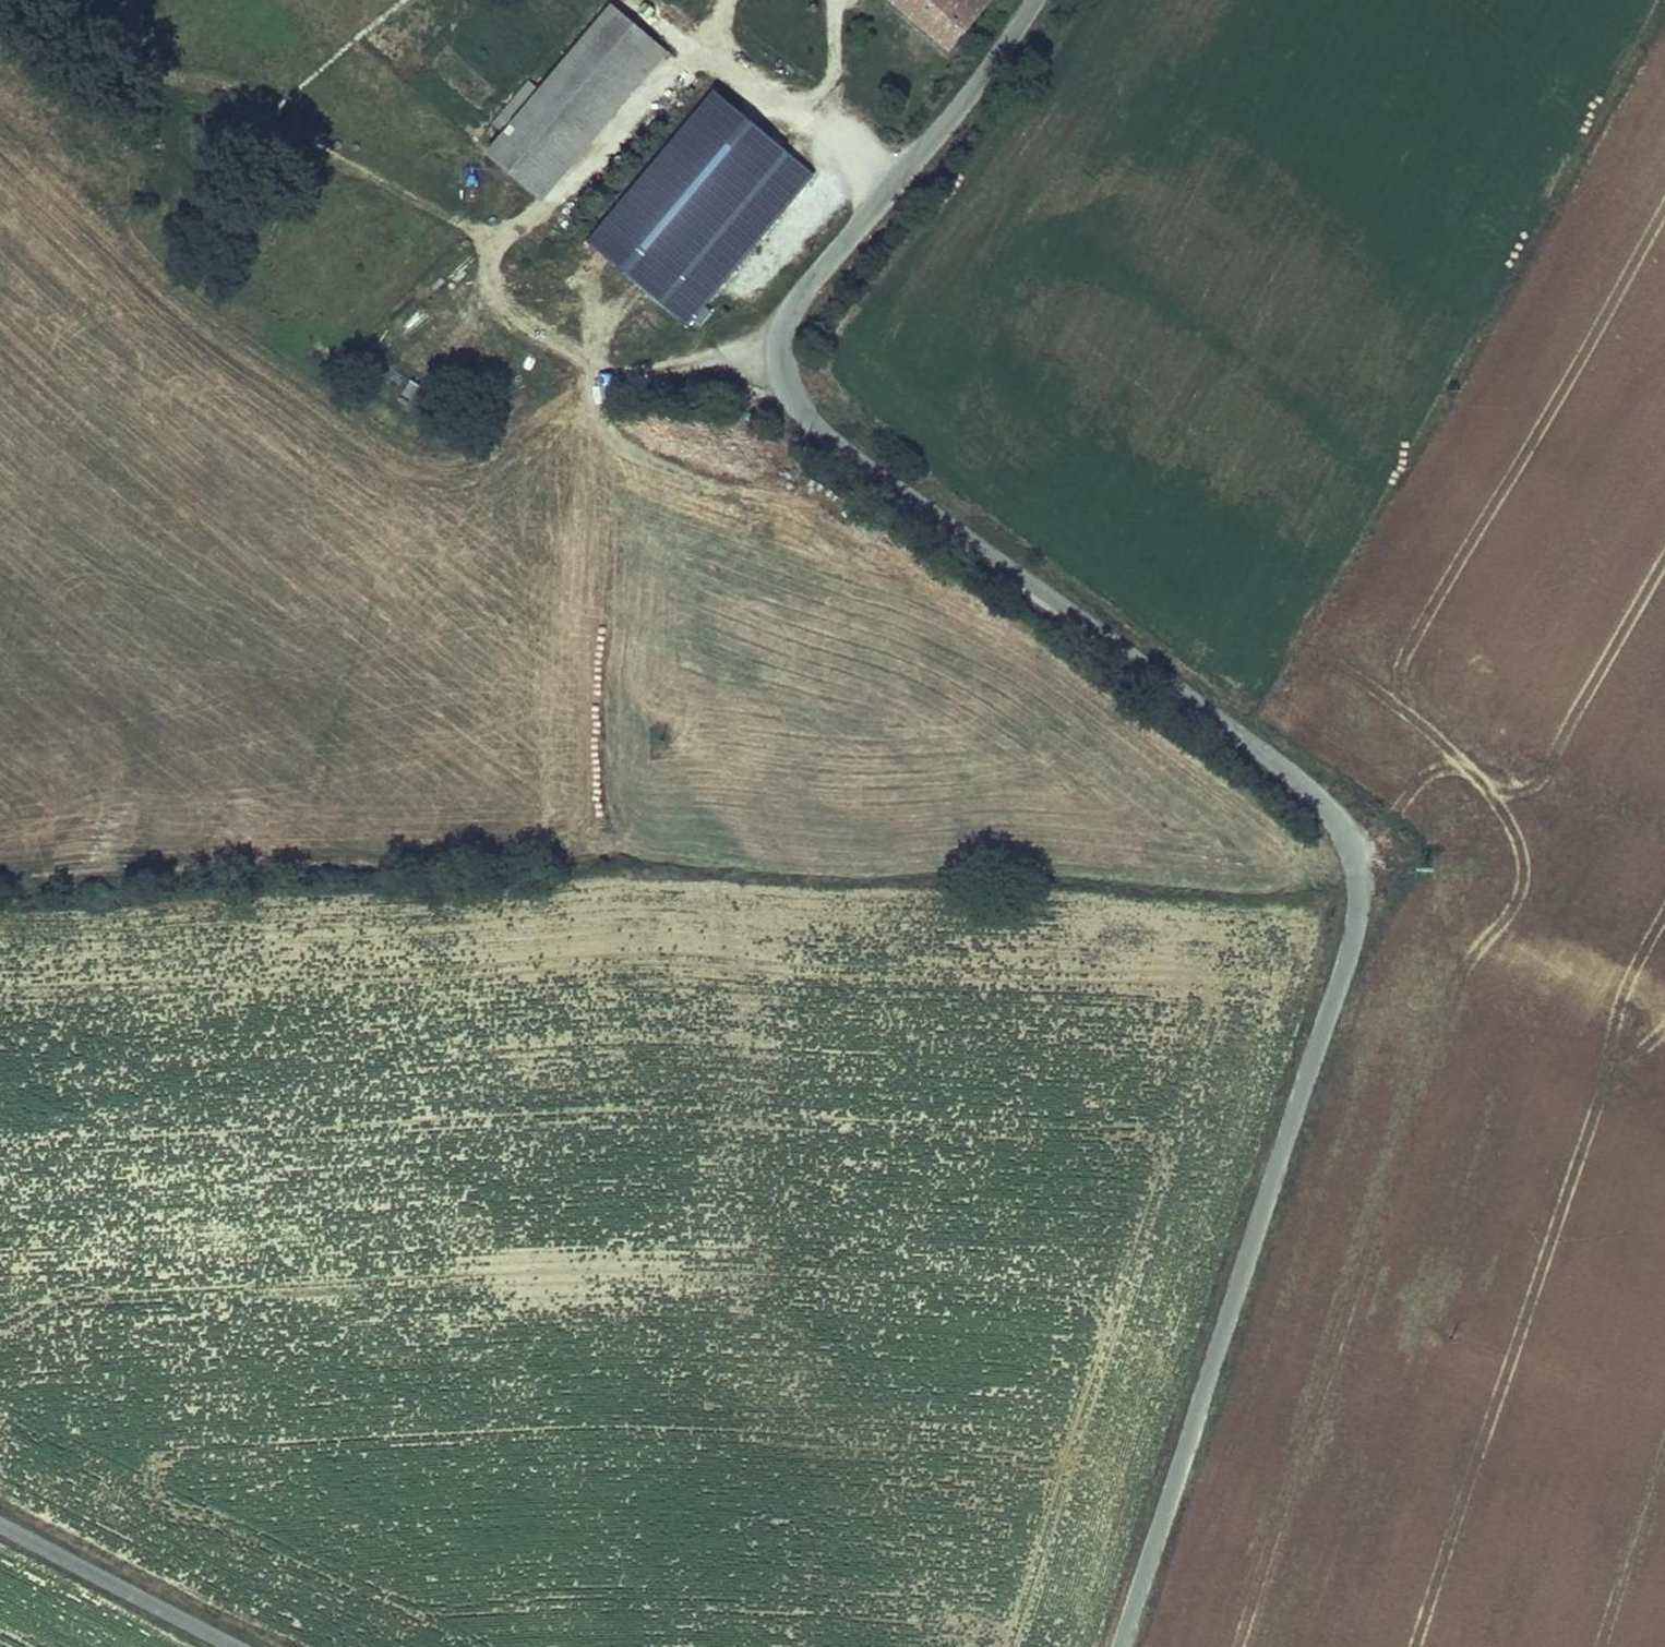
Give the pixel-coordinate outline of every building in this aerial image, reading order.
[(948,46),(987,0),(893,0),(948,46)] [(530,196),(663,52),(617,10),(484,154),(530,196)] [(586,240),(687,324),(813,173),(712,90),(586,240)]
